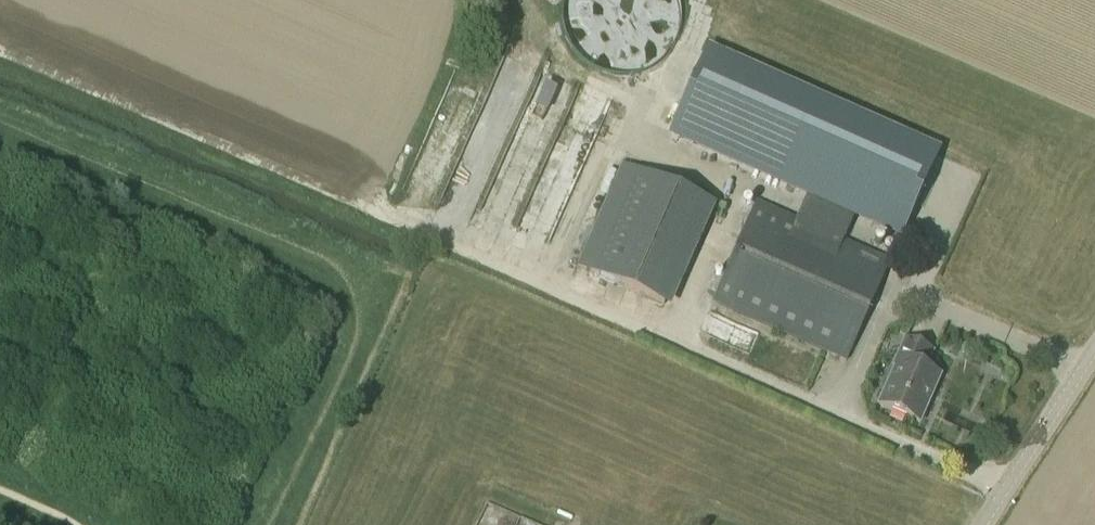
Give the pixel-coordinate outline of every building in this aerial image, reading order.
[(563,9),(562,17),(563,27),(564,33),(567,40),(571,48),(576,55),(582,61),(587,65),(594,70),(606,74),(621,76),(630,75),(638,74),(644,71),(651,68),(658,63),(662,61),(666,56),(672,48),(676,41),(679,34),(681,24),(681,19),(681,12),(680,7),(679,0),(565,0),(563,9)] [(707,53),(672,133),(809,193),(797,221),(843,242),(855,214),(902,234),(937,155),(707,53)] [(434,125),(404,187),(430,200),(460,138),(434,125)] [(709,204),(622,166),(577,267),(664,305),(709,204)] [(797,221),(756,203),(712,303),(846,362),(890,262),(843,242),(797,221)] [(907,342),(880,405),(920,423),(940,377),(925,370),(933,353),(907,342)]
